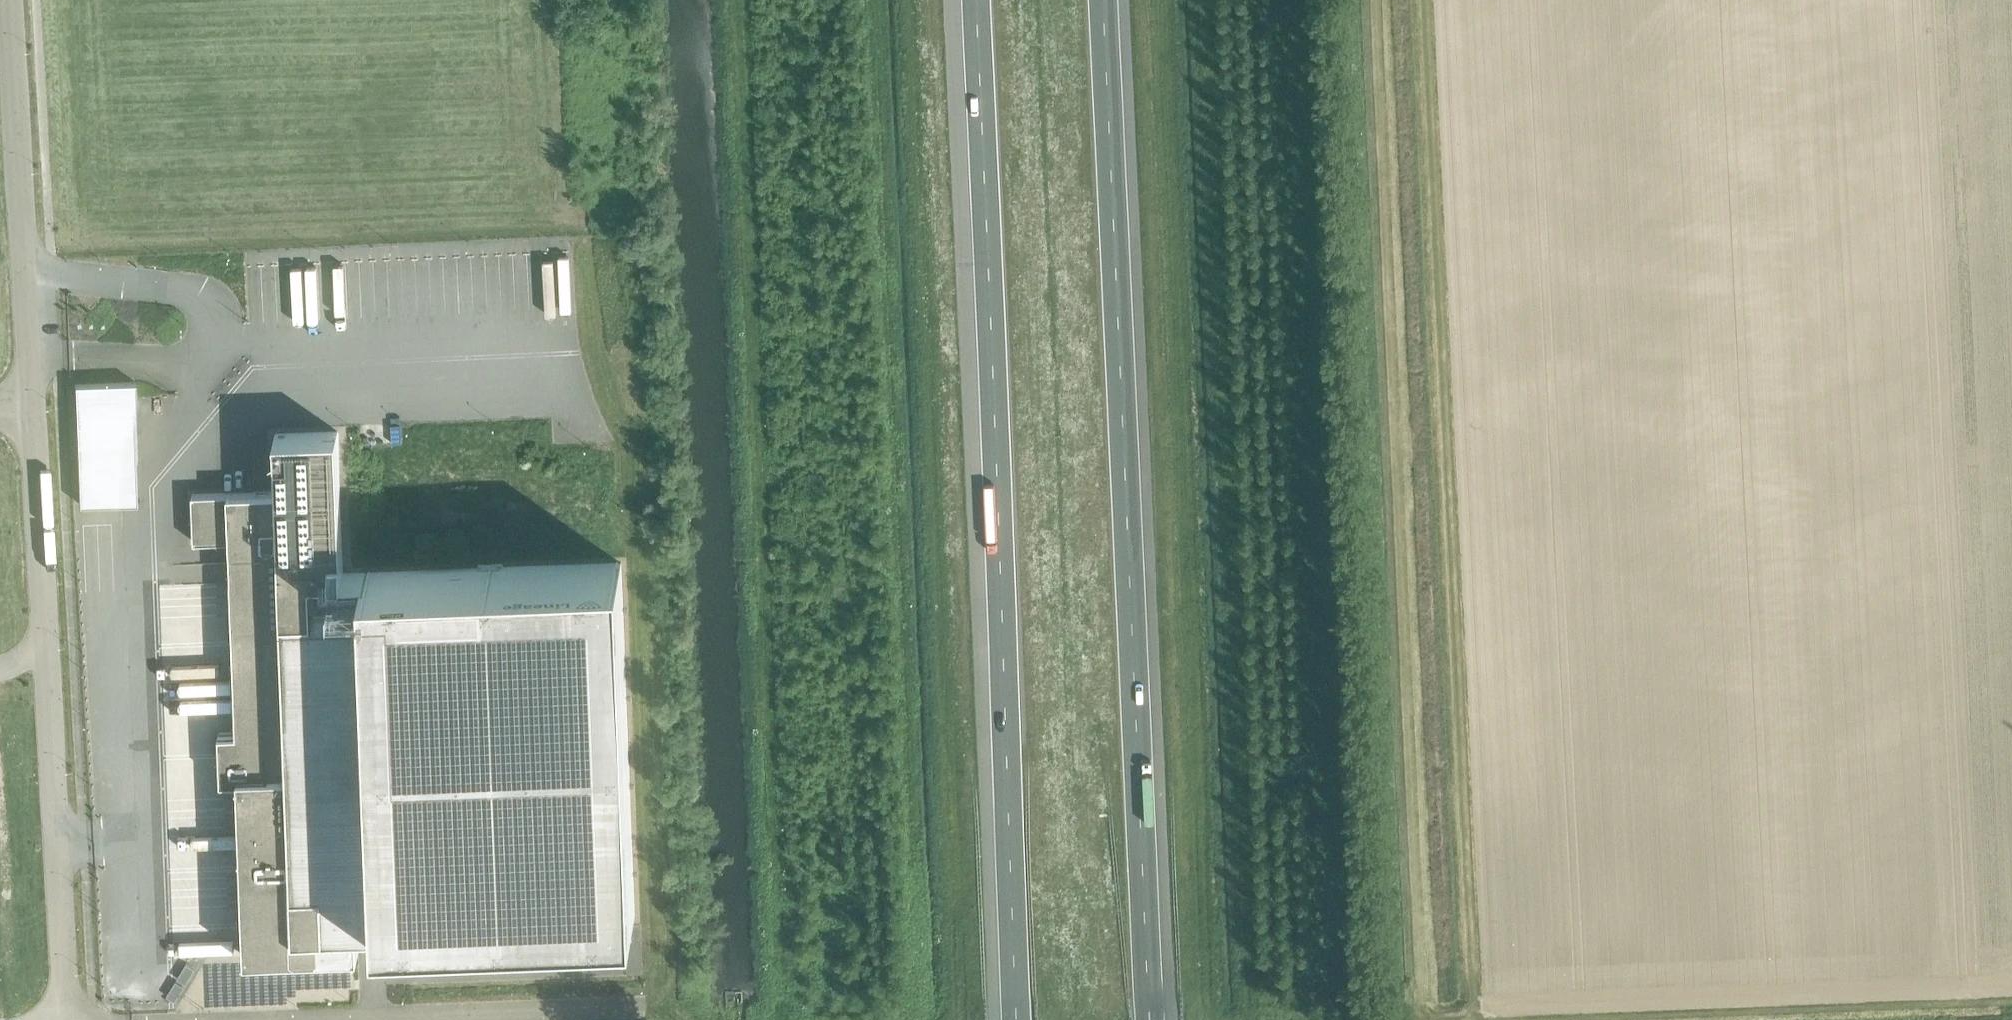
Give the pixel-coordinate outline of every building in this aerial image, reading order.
[(278,490),(192,494),(194,541),(230,540),(237,731),(219,732),(221,780),(239,779),(245,957),(343,953),(342,929),(378,928),(634,918),(621,563),(343,574),(337,431),(275,433),(278,490)]
